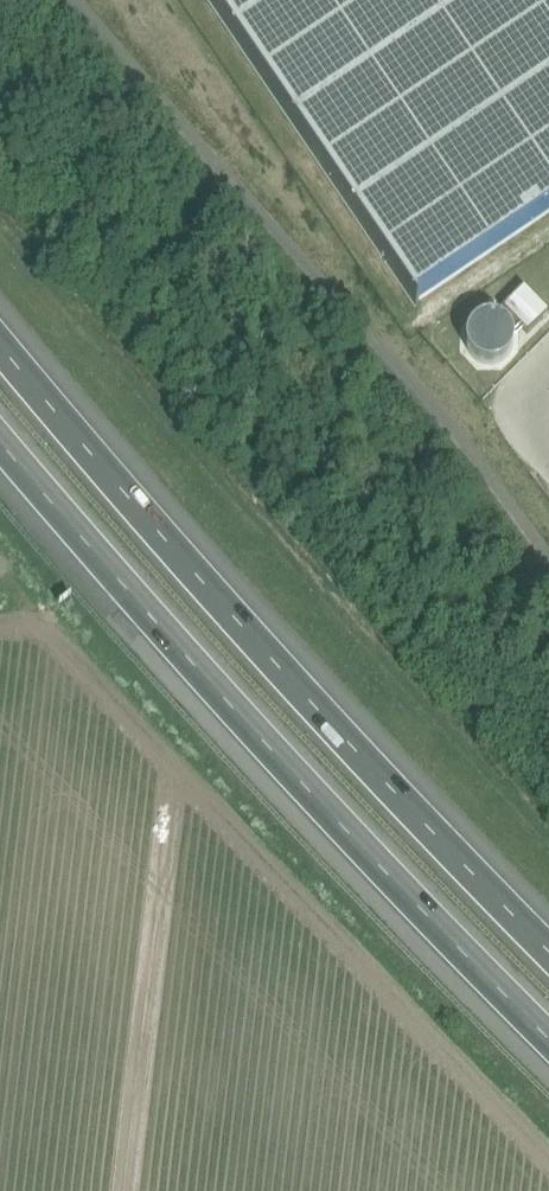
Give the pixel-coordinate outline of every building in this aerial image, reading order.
[(416,305),(548,215),(548,0),(209,0),(416,305)] [(548,312),(548,306),(524,283),(470,341),(497,367),(548,312)]
